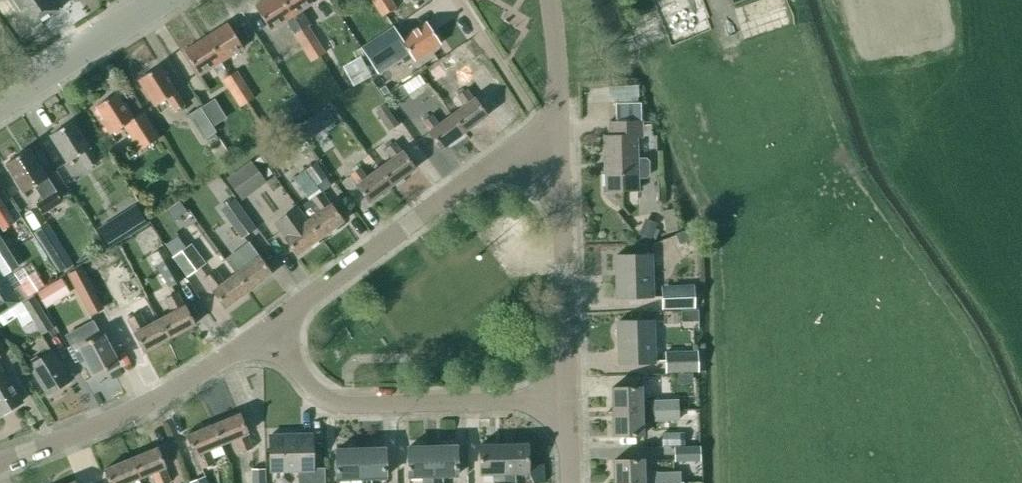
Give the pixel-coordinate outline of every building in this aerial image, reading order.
[(28,29),(62,7),(57,0),(9,0),(28,29)] [(292,17),(281,0),(262,0),(254,5),(270,30),(286,20),(294,33),(300,30),(292,17)] [(292,17),(300,30),(307,25),(310,24),(302,10),(313,3),(311,0),(281,0),(292,17)] [(373,2),(382,16),(395,7),(391,0),(377,0),(373,2)] [(440,43),(426,22),(402,38),(394,26),(361,48),(369,61),(371,60),(376,68),(393,57),(396,62),(410,53),(415,60),(440,43)] [(227,23),(205,37),(221,62),(242,48),(227,23)] [(307,25),(300,30),(294,33),(303,47),(316,39),(307,25)] [(221,62),(205,37),(183,50),(199,75),(213,66),(217,73),(225,68),(221,62)] [(316,39),(303,47),(311,61),(324,52),(316,39)] [(445,73),(457,65),(450,56),(439,63),(445,73)] [(483,99),(500,87),(483,64),(466,76),(483,99)] [(160,65),(138,79),(154,105),(167,97),(175,110),(184,105),(160,65)] [(356,84),(373,76),(367,65),(350,73),(356,84)] [(223,79),(232,92),(245,84),(237,71),(223,79)] [(245,84),(232,92),(240,106),(253,98),(245,84)] [(640,99),(639,84),(609,85),(610,100),(640,99)] [(395,104),(408,95),(401,85),(388,94),(395,104)] [(464,105),(451,115),(464,132),(487,115),(474,98),(473,99),(466,90),(457,96),(464,105)] [(115,94),(95,106),(102,117),(100,119),(109,133),(123,124),(139,150),(159,138),(143,113),(134,118),(124,103),(122,105),(115,94)] [(301,96),(284,106),(294,121),(310,111),(301,96)] [(226,117),(214,98),(202,106),(213,125),(226,117)] [(642,101),(616,102),(616,119),(642,118),(642,101)] [(400,123),(385,103),(374,111),(389,131),(400,123)] [(216,131),(200,106),(187,115),(203,140),(216,131)] [(309,138),(335,120),(327,108),(301,126),(309,138)] [(464,132),(451,115),(438,125),(431,115),(423,122),(429,131),(428,132),(440,149),(464,132)] [(72,121),(50,135),(67,162),(80,154),(88,168),(97,162),(89,149),(90,148),(72,121)] [(609,136),(604,136),(606,190),(638,189),(638,178),(646,178),(649,175),(649,160),(646,157),(637,158),(637,136),(642,136),(641,121),(609,122),(609,136)] [(288,153),(304,142),(294,127),(277,138),(288,153)] [(392,159),(379,168),(392,185),(415,168),(402,151),(401,153),(394,143),(385,149),(392,159)] [(343,164),(332,147),(320,155),(331,172),(343,164)] [(34,186),(42,198),(35,203),(42,214),(62,201),(55,191),(28,148),(5,163),(23,193),(34,186)] [(227,179),(240,197),(264,179),(250,161),(227,179)] [(320,191),(321,192),(332,185),(315,162),(305,170),(320,191)] [(392,185),(379,168),(366,178),(359,168),(350,174),(357,185),(368,202),(392,185)] [(320,191),(305,170),(293,178),(308,199),(320,191)] [(319,212),(308,221),(320,238),(343,221),(330,205),(321,192),(311,200),(319,212)] [(256,227),(235,198),(219,209),(241,239),(256,227)] [(4,229),(13,223),(0,201),(0,223),(4,229)] [(173,221),(186,211),(179,201),(166,210),(173,221)] [(138,206),(97,227),(105,242),(146,221),(138,206)] [(320,238),(308,221),(297,207),(274,223),(297,255),(320,238)] [(650,239),(656,223),(645,218),(638,234),(650,239)] [(32,232),(57,273),(72,264),(47,223),(32,232)] [(173,256),(185,247),(177,236),(165,244),(173,256)] [(4,274),(17,266),(0,239),(0,267),(4,274)] [(205,263),(191,243),(185,247),(173,256),(187,276),(205,263)] [(247,265),(235,273),(248,291),(271,274),(249,245),(238,253),(247,265)] [(615,255),(616,297),(652,296),(651,254),(615,255)] [(183,278),(170,257),(156,265),(169,287),(183,278)] [(69,274),(90,313),(101,307),(102,308),(103,308),(82,267),(69,274)] [(225,308),(248,291),(235,273),(223,282),(214,270),(204,278),(212,290),(225,308)] [(24,298),(44,285),(34,271),(19,281),(21,284),(17,287),(24,298)] [(10,291),(0,274),(0,297),(10,291)] [(68,289),(62,278),(51,283),(57,294),(68,289)] [(661,285),(662,309),(694,308),(694,284),(661,285)] [(171,313),(159,319),(169,338),(194,324),(184,306),(177,293),(165,299),(171,313)] [(22,303),(41,334),(53,327),(34,296),(22,303)] [(20,315),(14,306),(0,315),(0,320),(3,325),(20,315)] [(144,351),(169,338),(159,319),(146,326),(139,313),(128,319),(135,332),(134,333),(144,351)] [(617,321),(618,363),(655,362),(654,320),(617,321)] [(117,363),(102,334),(100,336),(92,322),(66,335),(80,361),(85,359),(94,375),(117,363)] [(29,366),(46,394),(70,379),(53,351),(29,366)] [(665,352),(666,372),(698,371),(697,351),(665,352)] [(21,401),(0,363),(0,414),(21,401)] [(611,387),(612,411),(678,410),(678,400),(641,401),(641,386),(611,387)] [(678,419),(678,410),(612,411),(613,436),(642,435),(642,420),(678,419)] [(240,413),(213,424),(221,444),(235,438),(240,452),(253,448),(248,433),(240,413)] [(208,449),(221,444),(213,424),(186,435),(195,455),(196,454),(202,468),(214,463),(208,449)] [(661,431),(661,445),(684,445),(684,431),(661,431)] [(269,435),(270,471),(298,471),(298,482),(325,482),(325,467),(313,468),(312,433),(269,435)] [(504,473),(504,482),(516,482),(516,473),(528,473),(527,443),(503,444),(504,473)] [(504,473),(503,444),(479,445),(480,474),(493,474),(493,482),(504,482),(504,473)] [(433,482),(444,482),(443,474),(457,474),(456,445),(432,446),(433,482)] [(673,445),(674,461),(701,460),(700,445),(673,445)] [(432,446),(407,447),(408,476),(422,475),(422,482),(433,482),(432,446)] [(130,458),(138,478),(152,473),(156,482),(165,482),(170,481),(157,447),(130,458)] [(360,448),(361,482),(372,482),(372,477),(385,476),(384,447),(360,448)] [(360,448),(336,449),(337,478),(350,477),(351,482),(361,482),(360,448)] [(138,478),(130,458),(104,469),(110,482),(126,482),(138,478)] [(614,482),(643,482),(680,482),(680,472),(643,473),(643,459),(613,460),(614,482)] [(264,468),(251,469),(252,482),(265,482),(264,468)]
